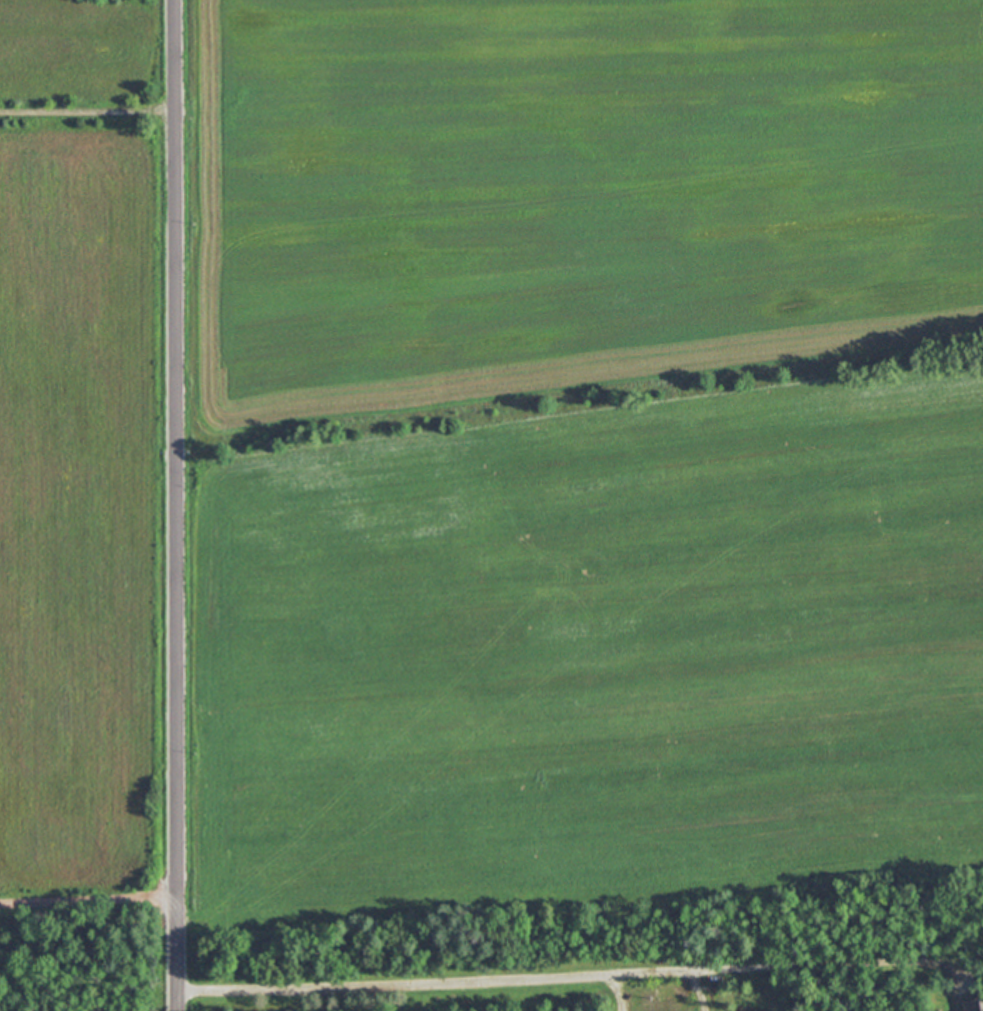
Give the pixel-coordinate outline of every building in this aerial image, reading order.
[(978,996),(982,995),(982,1010),(966,1010),(964,1000),(978,997),(978,996)]
